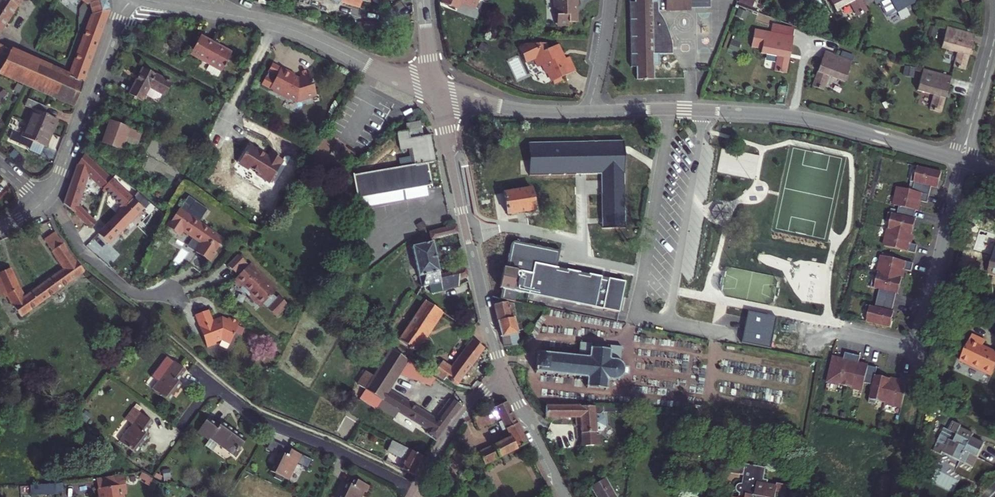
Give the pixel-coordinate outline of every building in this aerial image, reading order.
[(18,0),(1,0),(0,2),(0,28),(18,0)] [(91,2),(94,12),(110,7),(108,0),(96,0),(91,2)] [(311,0),(314,1),(315,2),(315,3),(315,4),(316,5),(316,6),(317,6),(317,7),(318,7),(319,8),(320,8),(322,1),(360,11),(362,4),(363,1),(358,0),(311,0)] [(440,2),(458,9),(461,2),(475,8),(478,0),(441,0),(440,2)] [(555,18),(558,18),(558,26),(561,29),(570,28),(570,25),(577,25),(577,14),(575,14),(575,7),(579,7),(578,0),(555,0),(555,18)] [(667,23),(663,17),(659,17),(659,10),(659,9),(692,9),(692,6),(692,0),(636,0),(636,1),(630,1),(631,65),(637,65),(637,78),(645,78),(645,79),(647,79),(647,78),(655,78),(655,65),(660,65),(660,53),(668,53),(668,43),(672,43),(671,36),(669,29),(667,23)] [(863,0),(832,0),(837,12),(852,6),(857,16),(868,12),(863,0)] [(916,0),(873,0),(875,4),(879,2),(886,15),(890,16),(917,2),(916,0)] [(110,7),(94,12),(108,17),(111,9),(110,7)] [(69,76),(63,73),(53,96),(73,104),(75,105),(108,17),(94,12),(69,76)] [(366,32),(383,34),(384,26),(368,23),(366,32)] [(787,73),(794,36),(764,31),(754,29),(751,47),(761,49),(760,52),(777,56),(774,70),(787,73)] [(960,55),(956,69),(968,72),(977,35),(950,30),(944,51),(960,55)] [(204,36),(194,53),(212,64),(208,71),(219,78),(235,53),(220,44),(219,46),(204,36)] [(37,89),(47,66),(0,45),(0,63),(1,64),(0,66),(0,73),(37,89)] [(532,63),(537,71),(541,68),(546,76),(548,75),(553,84),(554,85),(555,85),(561,82),(561,81),(562,81),(562,80),(561,80),(561,79),(575,71),(568,57),(562,61),(559,56),(560,56),(560,55),(560,54),(560,53),(556,46),(546,51),(543,46),(535,47),(530,48),(522,48),(517,51),(517,52),(516,53),(525,67),(532,63)] [(854,59),(827,49),(814,84),(824,89),(829,75),(846,81),(854,59)] [(270,67),(268,71),(275,75),(282,62),(274,58),(269,67),(270,67)] [(296,68),(282,61),(282,62),(275,75),(271,82),(274,84),(273,86),(289,94),(290,92),(298,96),(317,90),(310,65),(300,68),(302,73),(300,73),(295,71),(296,68)] [(146,64),(130,88),(143,96),(146,91),(155,96),(161,95),(163,91),(166,93),(173,81),(146,64)] [(54,69),(47,66),(37,89),(44,92),(54,69)] [(905,76),(915,79),(917,70),(915,70),(907,67),(905,76)] [(63,73),(54,69),(44,92),(53,96),(63,73)] [(268,71),(267,71),(263,78),(271,82),(275,75),(268,71)] [(936,98),(932,111),(944,114),(954,78),(924,72),(918,93),(936,98)] [(127,101),(109,91),(104,100),(122,110),(127,101)] [(33,107),(27,121),(50,132),(57,118),(43,111),(46,104),(26,95),(23,103),(33,107)] [(111,118),(102,139),(121,147),(127,133),(139,138),(142,131),(111,118)] [(31,140),(45,145),(50,132),(27,121),(20,135),(11,130),(9,137),(28,147),(31,140)] [(356,174),(359,197),(429,186),(435,185),(431,163),(435,162),(431,136),(424,137),(422,122),(408,124),(409,131),(401,132),(404,150),(416,148),(419,165),(356,174)] [(623,140),(527,142),(528,175),(580,174),(600,174),(601,229),(625,229),(623,140)] [(246,151),(242,158),(260,169),(259,171),(272,179),(285,157),(272,149),(270,152),(252,141),(247,149),(245,151),(246,151)] [(77,160),(72,175),(83,185),(88,170),(123,202),(103,223),(78,200),(79,196),(68,186),(63,199),(108,241),(129,219),(135,225),(150,208),(133,193),(134,192),(113,173),(112,174),(84,149),(77,160)] [(943,174),(919,169),(917,178),(914,177),(912,185),(916,186),(915,194),(910,193),(900,191),(897,209),(902,210),(900,218),(891,216),(890,223),(893,224),(888,250),(919,256),(921,248),(914,247),(917,230),(915,230),(917,222),(919,213),(921,214),(923,204),(930,206),(934,189),(938,190),(940,182),(942,183),(943,174)] [(79,196),(83,185),(72,175),(68,186),(79,196)] [(535,210),(531,185),(500,190),(504,215),(535,210)] [(359,197),(361,207),(431,195),(429,186),(359,197)] [(217,249),(216,248),(219,244),(221,246),(224,243),(199,222),(204,217),(187,202),(169,224),(180,233),(183,229),(193,238),(194,237),(202,243),(194,252),(195,253),(186,264),(196,273),(206,262),(207,263),(217,251),(217,250),(217,249)] [(431,231),(432,238),(459,232),(457,224),(431,231)] [(0,271),(0,290),(1,293),(9,290),(14,300),(22,315),(74,277),(76,279),(79,277),(77,274),(86,268),(71,250),(66,239),(58,233),(57,230),(50,235),(54,241),(49,244),(64,267),(25,296),(12,266),(0,271)] [(186,246),(194,252),(202,243),(194,237),(193,238),(186,246)] [(420,274),(440,270),(434,241),(414,245),(420,274)] [(504,268),(500,288),(528,294),(595,308),(619,312),(625,281),(602,277),(556,268),(560,251),(514,242),(513,242),(511,243),(511,245),(506,269),(504,268)] [(274,290),(279,286),(252,259),(251,261),(241,251),(232,260),(239,267),(243,263),(246,266),(237,275),(244,283),(243,284),(250,292),(252,290),(263,301),(265,300),(265,299),(270,304),(269,304),(278,313),(290,301),(281,292),(279,295),(274,290)] [(917,266),(886,259),(880,285),(877,284),(875,291),(884,293),(882,302),(880,311),(872,309),(870,316),(874,317),(872,326),(896,331),(898,323),(896,322),(901,297),(903,289),(905,289),(908,273),(915,274),(917,266)] [(444,290),(460,286),(460,277),(469,275),(467,268),(441,274),(440,270),(420,274),(422,286),(431,285),(442,283),(444,290)] [(442,283),(431,285),(432,293),(434,294),(435,294),(436,292),(444,291),(444,290),(442,283)] [(502,289),(500,299),(514,302),(517,292),(502,289)] [(427,299),(401,336),(417,346),(442,310),(427,299)] [(493,302),(505,348),(515,346),(519,345),(517,333),(520,332),(516,318),(514,304),(506,302),(499,304),(498,301),(493,302)] [(721,320),(723,305),(716,304),(714,319),(721,320)] [(230,313),(228,317),(223,315),(222,316),(215,319),(213,316),(210,306),(196,312),(208,344),(217,341),(217,339),(222,337),(231,340),(241,318),(230,313)] [(770,347),(775,317),(748,312),(742,342),(770,347)] [(385,330),(380,337),(393,346),(398,339),(385,330)] [(959,357),(991,373),(994,364),(994,350),(983,343),(985,338),(971,330),(959,357)] [(444,359),(436,369),(458,384),(486,346),(475,337),(468,346),(453,366),(444,359)] [(541,351),(539,351),(539,352),(537,352),(537,354),(538,354),(537,370),(535,370),(535,372),(537,372),(537,374),(538,374),(538,372),(547,373),(547,375),(549,375),(549,373),(558,374),(558,376),(559,376),(559,375),(569,376),(569,377),(571,377),(571,376),(579,377),(579,378),(581,379),(581,377),(587,378),(587,380),(588,381),(588,385),(586,385),(586,387),(588,387),(587,388),(590,389),(590,387),(605,389),(605,391),(607,391),(607,389),(609,389),(610,387),(608,387),(608,383),(611,382),(611,380),(618,381),(624,377),(624,375),(628,375),(629,369),(625,368),(626,365),(621,361),(622,348),(582,343),(580,355),(578,355),(578,357),(573,357),(573,354),(571,354),(571,356),(562,355),(562,353),(561,353),(560,355),(552,354),(552,352),(550,352),(550,354),(540,353),(541,351)] [(393,346),(364,389),(381,400),(388,390),(399,373),(411,382),(417,373),(422,377),(420,380),(430,387),(436,379),(393,346)] [(833,363),(828,387),(862,396),(864,388),(873,390),(868,408),(875,410),(876,407),(902,413),(909,381),(901,379),(899,387),(883,383),(882,385),(875,383),(877,374),(868,371),(858,369),(860,362),(852,360),(845,358),(843,366),(833,363)] [(183,373),(169,363),(166,367),(180,378),(183,373)] [(180,378),(166,367),(161,373),(164,374),(151,391),(167,403),(180,387),(176,383),(180,378)] [(388,390),(381,400),(389,405),(395,394),(388,390)] [(431,431),(427,436),(437,443),(439,439),(463,407),(454,400),(437,420),(395,394),(389,405),(431,431)] [(504,423),(507,429),(518,424),(507,403),(486,413),(492,425),(502,419),(504,423)] [(134,406),(126,418),(134,423),(121,441),(137,452),(149,435),(146,432),(154,421),(134,406)] [(595,407),(594,409),(544,406),(544,418),(576,419),(576,423),(582,424),(582,429),(584,448),(602,447),(602,440),(602,436),(598,437),(598,434),(596,418),(603,417),(605,414),(606,414),(616,414),(617,407),(606,407),(595,407)] [(479,431),(492,425),(486,413),(473,419),(479,431)] [(220,424),(209,416),(199,429),(210,437),(211,436),(235,454),(247,437),(223,420),(220,424)] [(603,417),(596,418),(598,434),(605,433),(608,429),(607,420),(603,417)] [(943,454),(944,452),(974,468),(987,443),(974,437),(975,434),(963,427),(963,425),(955,421),(950,430),(959,434),(955,441),(951,438),(948,445),(939,441),(935,450),(943,454)] [(504,423),(499,426),(503,433),(508,431),(507,429),(504,423)] [(485,467),(500,460),(528,445),(518,424),(507,429),(508,431),(510,435),(505,437),(506,441),(479,454),(485,467)] [(392,457),(390,463),(418,476),(426,457),(394,442),(390,451),(407,459),(406,463),(392,457)] [(717,451),(702,448),(700,460),(715,463),(717,451)] [(289,460),(284,458),(276,477),(294,485),(302,465),(304,466),(307,460),(292,453),(289,460)] [(740,461),(731,459),(730,465),(739,467),(740,461)] [(778,489),(769,488),(769,484),(764,483),(766,472),(746,468),(739,467),(730,465),(728,465),(726,477),(744,480),(742,488),(740,488),(739,488),(738,490),(737,492),(737,493),(737,495),(738,496),(777,496),(778,489)] [(128,480),(128,478),(100,480),(100,483),(101,491),(103,491),(104,496),(129,496),(128,480)] [(352,482),(346,496),(367,496),(370,491),(372,492),(375,485),(359,478),(357,484),(352,482)] [(592,489),(597,496),(617,496),(607,480),(604,482),(592,489)] [(64,483),(32,482),(32,493),(64,493),(64,483)]
